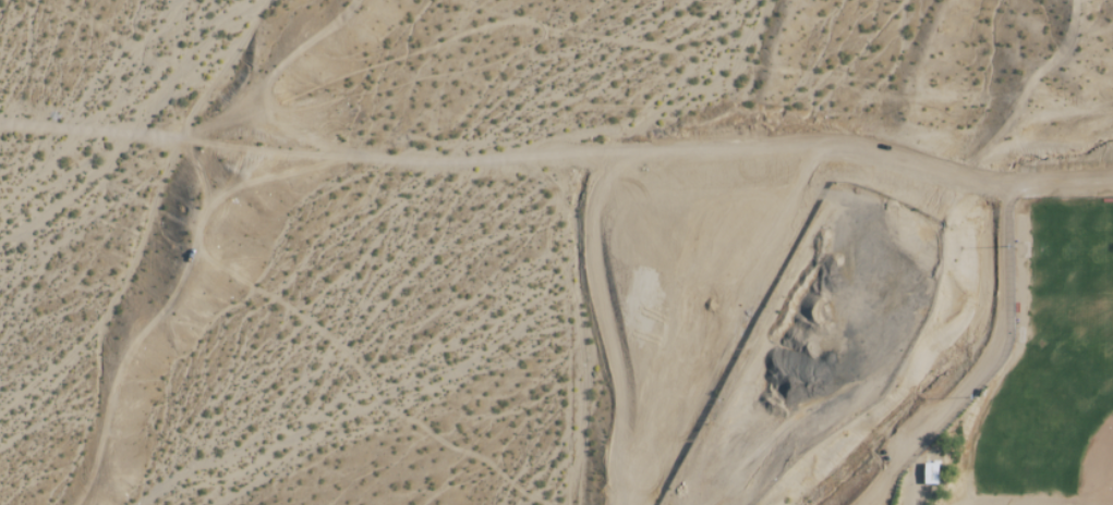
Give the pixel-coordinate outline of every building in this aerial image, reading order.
[(924,483),(938,484),(939,460),(925,460),(924,483)]
